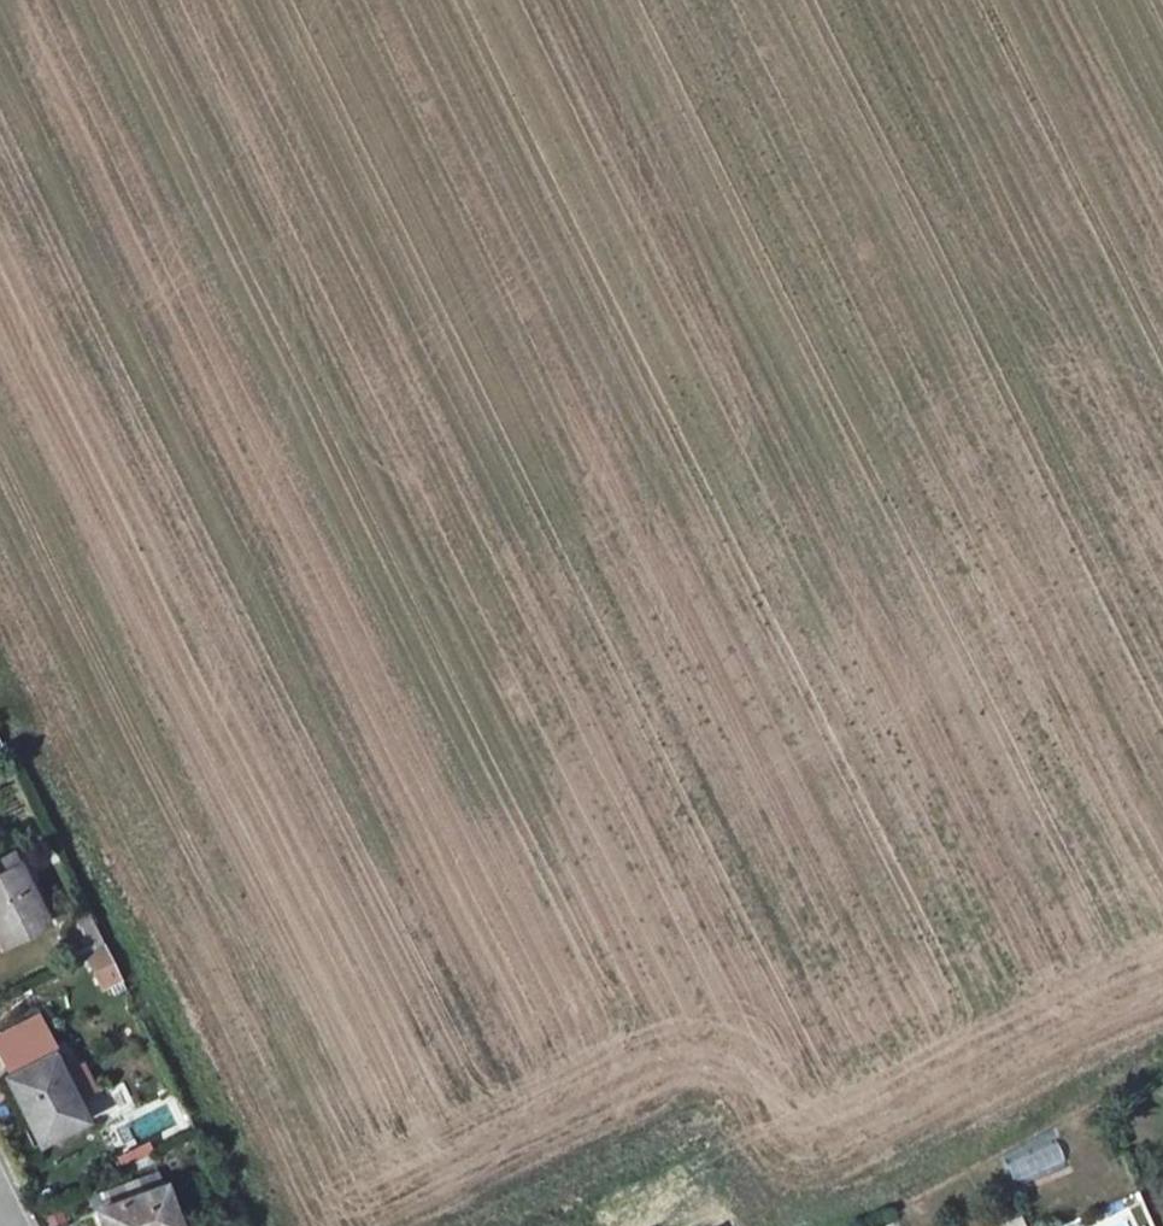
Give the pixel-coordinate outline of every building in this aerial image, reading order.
[(0,857),(0,946),(49,920),(20,864),(8,871),(1,857),(0,857)] [(104,946),(82,957),(100,994),(122,983),(104,946)] [(53,1054),(5,1076),(34,1140),(82,1118),(53,1054)] [(1059,1142),(1004,1161),(1011,1181),(1066,1162),(1059,1142)] [(98,1214),(102,1225),(181,1225),(167,1189),(132,1203),(127,1188),(97,1200),(102,1212),(98,1214)] [(1021,1214),(996,1225),(1027,1225),(1021,1214)]
